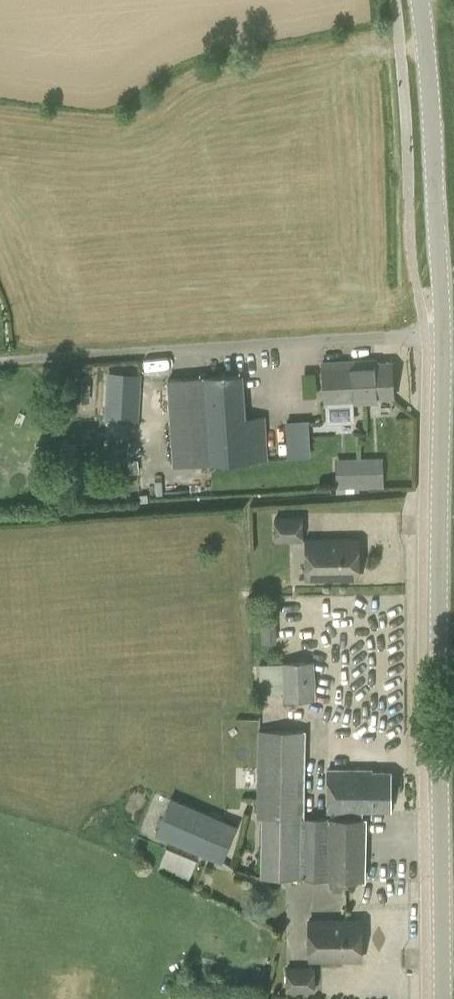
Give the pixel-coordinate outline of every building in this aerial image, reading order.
[(393,397),(391,362),(375,363),(375,360),(322,363),(325,404),(377,401),(377,398),(393,397)] [(139,375),(107,374),(105,410),(137,411),(139,375)] [(265,416),(245,417),(242,375),(167,379),(173,465),(210,462),(268,459),(265,416)] [(77,383),(76,401),(87,401),(87,383),(77,383)] [(312,453),(310,418),(287,419),(289,454),(312,453)] [(382,487),(382,457),(335,457),(335,488),(382,487)] [(276,540),(302,539),(302,517),(275,517),(276,540)] [(307,578),(358,578),(358,538),(306,539),(307,578)] [(276,622),(260,623),(261,644),(277,643),(276,622)] [(260,692),(285,691),(286,699),(315,698),(313,661),(258,664),(260,692)] [(363,817),(363,810),(391,810),(391,771),(372,771),(372,769),(328,769),(328,810),(332,810),(331,817),(304,816),(306,730),(258,730),(257,818),(262,818),(261,877),(299,878),(320,879),(365,880),(367,818),(363,817)] [(170,797),(155,834),(222,862),(237,825),(170,797)] [(189,876),(197,857),(168,846),(160,865),(189,876)] [(360,919),(308,919),(309,959),(361,958),(360,919)] [(313,967),(286,967),(287,990),(313,989),(313,967)]
